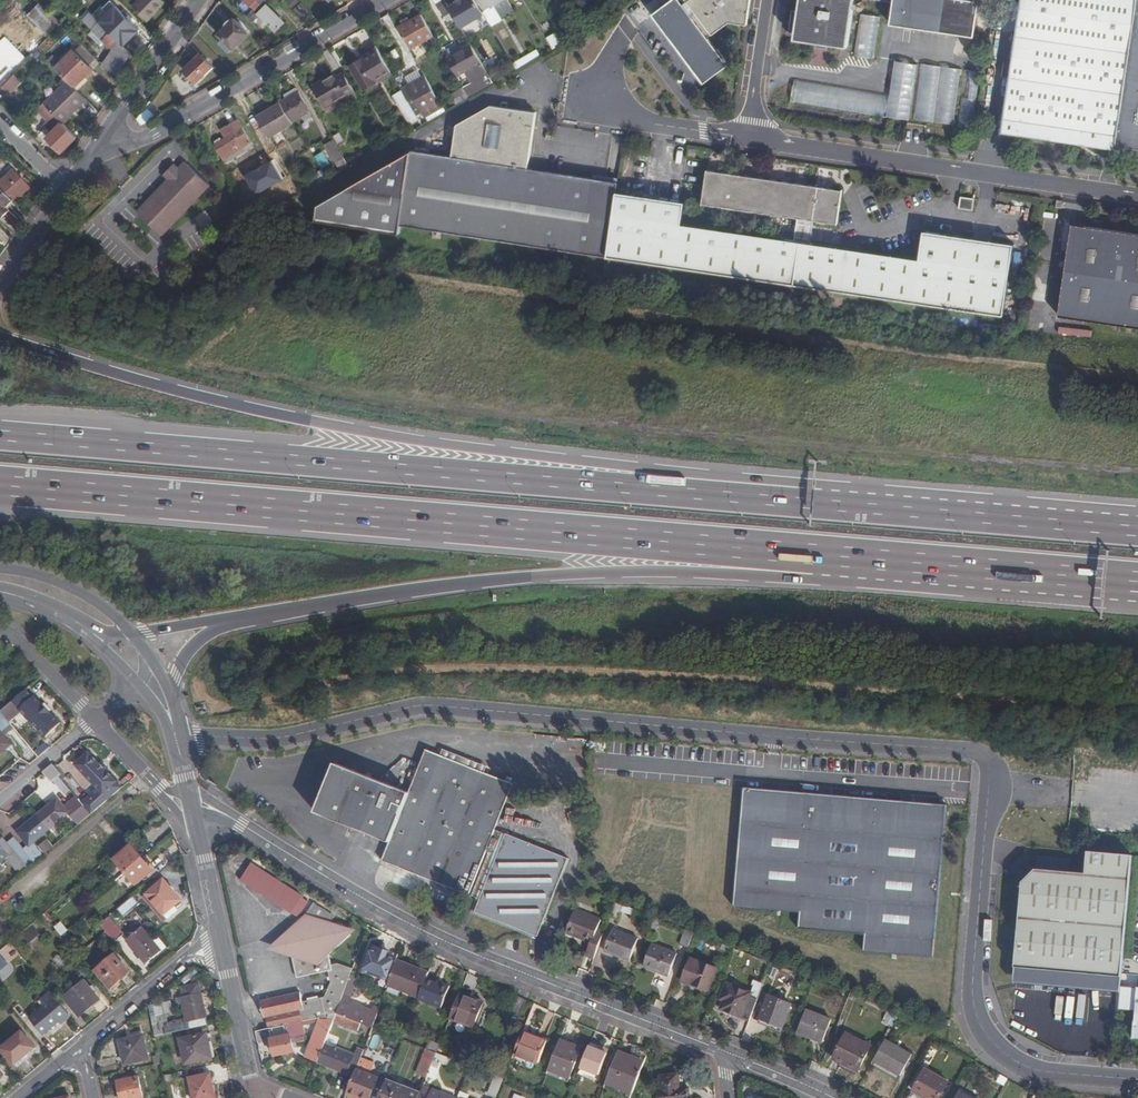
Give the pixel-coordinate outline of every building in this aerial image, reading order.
[(166,2),(165,0),(142,0),(136,6),(149,19),(166,2)] [(252,10),(258,5),(255,0),(244,0),(252,10)] [(437,3),(445,17),(453,12),(449,6),(446,0),(441,0),(437,3)] [(486,14),(478,0),(460,0),(458,1),(449,6),(453,12),(462,27),(486,14)] [(516,10),(509,0),(478,0),(486,14),(492,24),(516,10)] [(681,0),(675,0),(655,13),(704,82),(728,65),(681,0)] [(747,27),(751,0),(688,0),(712,34),(726,24),(747,27)] [(810,1),(806,2),(806,5),(808,7),(807,13),(793,11),(792,17),(789,18),(788,24),(790,26),(789,32),(820,37),(819,44),(830,46),(831,39),(843,41),(845,27),(843,25),(844,21),(846,19),(848,6),(846,4),(847,0),(810,0),(810,1)] [(980,0),(863,0),(893,4),(890,25),(975,37),(980,0)] [(1114,148),(1115,144),(1137,0),(1022,0),(1002,132),(1114,148)] [(1115,144),(1137,147),(1137,0),(1115,144)] [(299,2),(293,8),(302,17),(308,11),(299,2)] [(284,22),(267,5),(259,12),(276,30),(284,22)] [(84,18),(94,29),(101,21),(91,11),(84,18)] [(411,49),(435,35),(422,14),(398,28),(411,49)] [(127,15),(111,31),(124,45),(141,30),(127,15)] [(880,19),(860,16),(854,58),(873,61),(880,19)] [(223,37),(219,40),(227,50),(232,46),(234,47),(249,32),(235,19),(220,33),(223,37)] [(116,74),(132,53),(124,45),(111,31),(101,21),(94,29),(93,29),(111,47),(113,46),(118,48),(105,65),(116,74)] [(553,49),(564,44),(559,32),(547,37),(553,49)] [(8,34),(0,41),(0,47),(3,50),(0,53),(0,62),(7,69),(13,63),(11,61),(18,54),(8,43),(12,38),(8,34)] [(495,82),(473,46),(450,59),(460,76),(469,71),(475,82),(467,87),(472,96),(495,82)] [(410,125),(421,119),(419,114),(403,89),(378,48),(349,66),(365,91),(367,90),(377,106),(393,96),(410,125)] [(75,51),(56,68),(70,81),(75,86),(93,69),(75,51)] [(186,68),(196,79),(212,65),(210,63),(214,60),(206,51),(203,55),(201,54),(186,68)] [(963,70),(963,68),(896,61),(892,94),(820,86),(819,93),(809,92),(808,107),(974,126),(980,72),(963,70)] [(421,68),(409,75),(413,84),(426,77),(421,68)] [(1,85),(3,87),(16,74),(14,72),(1,85)] [(187,72),(174,80),(183,94),(196,85),(187,72)] [(350,101),(359,95),(345,73),(337,78),(335,74),(315,85),(327,107),(347,96),(350,101)] [(16,74),(3,87),(11,95),(24,82),(16,74)] [(442,101),(427,76),(426,77),(413,84),(411,85),(411,84),(403,89),(419,114),(442,101)] [(70,81),(46,104),(58,116),(64,122),(88,99),(75,86),(70,81)] [(285,95),(287,98),(299,91),(297,88),(285,95)] [(463,89),(452,92),(454,101),(466,98),(463,89)] [(287,98),(281,102),(283,104),(293,121),(310,110),(299,91),(287,98)] [(64,122),(58,116),(46,104),(40,110),(52,123),(48,127),(54,132),(64,122)] [(275,111),(260,120),(271,139),(295,124),(293,121),(283,104),(274,109),(275,111)] [(489,105),(456,124),(450,156),(411,151),(399,224),(608,257),(617,191),(615,191),(617,182),(592,178),(527,168),(536,112),(506,108),(500,107),(489,105)] [(274,109),(258,118),(260,120),(275,111),(274,109)] [(238,119),(230,124),(243,147),(252,142),(238,119)] [(62,151),(78,136),(64,122),(54,132),(48,137),(62,151)] [(224,158),(243,147),(230,124),(222,128),(227,137),(215,144),(224,158)] [(347,159),(337,142),(329,145),(339,163),(347,159)] [(324,151),(317,155),(322,167),(330,164),(324,151)] [(171,177),(138,211),(162,234),(211,184),(186,162),(180,168),(171,177)] [(166,173),(171,177),(180,168),(175,164),(166,173)] [(0,183),(0,185),(2,187),(12,197),(15,194),(20,200),(33,188),(14,169),(0,183)] [(593,169),(592,178),(617,182),(618,173),(593,169)] [(684,202),(617,191),(608,257),(634,261),(1001,318),(1013,245),(921,230),(917,260),(808,243),(811,223),(835,227),(841,193),(704,173),(698,206),(795,220),(791,241),(681,224),(684,202)] [(15,200),(12,197),(2,187),(0,188),(0,215),(2,217),(10,211),(7,208),(15,200)] [(245,219),(251,215),(250,214),(247,208),(238,194),(232,197),(245,219)] [(974,199),(960,197),(958,208),(973,210),(974,199)] [(259,202),(247,208),(250,214),(262,207),(259,202)] [(1137,328),(1137,234),(1070,225),(1057,316),(1137,328)] [(1059,326),(1058,333),(1091,337),(1092,330),(1059,326)] [(16,703),(28,690),(27,689),(2,710),(8,718),(20,707),(16,703)] [(16,703),(20,707),(32,695),(28,690),(16,703)] [(43,702),(34,693),(32,695),(20,707),(47,735),(62,722),(48,708),(43,702)] [(11,742),(0,730),(11,721),(8,718),(2,710),(0,711),(0,751),(11,742)] [(334,764),(315,813),(353,828),(355,823),(379,832),(377,838),(389,843),(382,862),(468,894),(512,784),(425,750),(408,793),(406,799),(370,784),(372,779),(334,764)] [(89,794),(81,801),(91,813),(116,792),(122,787),(116,781),(118,780),(89,751),(76,763),(99,786),(103,791),(94,799),(89,794)] [(60,773),(53,763),(45,770),(52,779),(60,773)] [(408,793),(372,779),(370,784),(406,799),(408,793)] [(94,799),(103,791),(99,786),(89,794),(94,799)] [(948,804),(749,787),(734,906),(800,912),(798,930),(865,935),(864,951),(932,957),(948,804)] [(1052,805),(1052,796),(1028,796),(1028,804),(1052,805)] [(31,854),(36,860),(43,853),(34,842),(69,812),(64,805),(58,797),(17,832),(29,845),(26,848),(31,854)] [(74,797),(64,805),(69,812),(74,817),(84,808),(74,797)] [(355,823),(353,828),(377,838),(379,832),(355,823)] [(568,858),(496,829),(468,897),(478,902),(474,911),(537,936),(568,858)] [(9,853),(13,857),(12,859),(17,866),(18,865),(24,860),(8,840),(4,835),(0,838),(0,861),(9,853)] [(14,835),(8,840),(24,860),(31,854),(26,848),(14,835)] [(47,838),(38,845),(45,853),(54,846),(47,838)] [(117,858),(127,871),(143,857),(132,845),(117,858)] [(1037,868),(1022,883),(1015,973),(1017,980),(1120,988),(1131,853),(1088,850),(1086,872),(1037,868)] [(31,854),(24,860),(28,866),(36,860),(31,854)] [(154,869),(143,857),(127,871),(138,883),(154,869)] [(255,858),(250,864),(262,872),(267,865),(255,858)] [(18,865),(22,871),(28,866),(24,860),(18,865)] [(250,864),(238,881),(290,915),(291,914),(297,917),(307,902),(301,898),(250,864)] [(183,898),(165,879),(149,894),(166,913),(183,898)] [(141,903),(135,895),(132,898),(138,905),(141,903)] [(132,898),(120,909),(125,915),(138,905),(132,898)] [(618,920),(625,904),(617,901),(610,917),(618,920)] [(329,972),(332,971),(330,965),(329,957),(348,937),(347,933),(327,924),(332,917),(312,904),(305,914),(286,932),(297,979),(329,972)] [(585,954),(595,958),(605,932),(598,929),(602,920),(576,909),(567,932),(591,942),(585,954)] [(117,923),(111,916),(101,924),(107,931),(117,923)] [(655,934),(661,919),(655,917),(650,931),(655,934)] [(124,932),(117,923),(107,931),(115,940),(124,932)] [(35,925),(25,933),(31,941),(41,933),(35,925)] [(144,928),(130,940),(149,963),(163,951),(144,928)] [(638,938),(614,929),(605,951),(628,961),(638,938)] [(679,945),(689,948),(695,932),(686,929),(679,945)] [(75,941),(68,931),(61,937),(68,947),(75,941)] [(20,956),(10,943),(0,951),(0,971),(20,956)] [(678,955),(653,944),(643,966),(670,977),(678,955)] [(378,953),(369,949),(361,970),(389,980),(395,963),(396,960),(397,959),(387,956),(388,955),(379,951),(378,953)] [(117,953),(97,970),(112,987),(131,971),(117,953)] [(717,968),(692,958),(682,981),(692,985),(693,982),(709,988),(717,968)] [(413,967),(396,960),(395,963),(412,970),(413,967)] [(332,971),(329,972),(330,980),(325,997),(319,998),(308,1000),(303,1001),(300,993),(260,1002),(264,1018),(266,1017),(269,1028),(295,1023),(302,1021),(334,1014),(347,981),(352,968),(338,963),(330,965),(332,971)] [(387,985),(418,997),(426,979),(428,972),(413,967),(412,970),(395,963),(389,980),(387,985)] [(101,999),(83,977),(63,993),(81,1015),(101,999)] [(436,983),(426,979),(418,997),(418,999),(441,1007),(449,985),(437,980),(436,983)] [(751,1021),(765,983),(752,979),(750,985),(752,986),(750,992),(727,983),(719,999),(724,1001),(720,1008),(751,1021)] [(352,984),(347,981),(334,1014),(344,1018),(360,1024),(371,1028),(378,1009),(372,1006),(369,1015),(346,1006),(349,997),(347,997),(352,984)] [(186,1023),(187,1030),(206,1026),(200,993),(180,998),(186,1023)] [(782,1026),(791,1003),(769,994),(760,1017),(782,1026)] [(43,1033),(69,1011),(57,996),(31,1017),(43,1033)] [(472,1001),(459,996),(457,999),(471,1005),(472,1001)] [(471,1005),(457,999),(449,1021),(472,1030),(482,1005),(472,1001),(471,1005)] [(150,1004),(151,1015),(164,1014),(163,1003),(150,1004)] [(830,1020),(805,1010),(796,1032),(821,1042),(830,1020)] [(305,1057),(317,1062),(323,1045),(331,1022),(332,1021),(334,1014),(302,1021),(295,1023),(297,1038),(306,1036),(303,1025),(317,1022),(305,1057)] [(332,1021),(331,1022),(341,1025),(358,1031),(360,1024),(344,1018),(334,1014),(332,1021)] [(160,1017),(151,1018),(155,1037),(179,1032),(177,1024),(162,1027),(160,1017)] [(186,1023),(177,1024),(179,1032),(187,1030),(186,1023)] [(271,1040),(275,1056),(294,1052),(291,1039),(297,1038),(295,1023),(269,1028),(272,1040),(271,1040)] [(536,1035),(523,1030),(522,1034),(535,1038),(536,1035)] [(24,1031),(6,1046),(18,1062),(37,1047),(24,1031)] [(416,1035),(405,1031),(402,1040),(413,1044),(416,1035)] [(872,1045),(847,1031),(833,1057),(858,1071),(872,1045)] [(369,1047),(376,1049),(380,1036),(373,1034),(369,1047)] [(535,1038),(522,1034),(515,1053),(539,1061),(547,1039),(536,1035),(535,1038)] [(202,1035),(179,1039),(184,1064),(211,1058),(209,1047),(205,1048),(202,1035)] [(148,1059),(143,1036),(120,1040),(125,1064),(148,1059)] [(424,1037),(420,1047),(425,1049),(436,1053),(440,1044),(424,1037)] [(911,1055),(885,1040),(873,1062),(899,1076),(905,1064),(909,1067),(912,1062),(908,1059),(911,1055)] [(569,1044),(560,1041),(548,1071),(568,1079),(578,1054),(567,1051),(569,1044)] [(353,1056),(323,1045),(317,1062),(353,1076),(355,1070),(363,1049),(357,1046),(353,1056)] [(598,1049),(589,1046),(581,1067),(599,1074),(606,1053),(598,1049)] [(416,1074),(426,1078),(433,1060),(436,1053),(425,1049),(416,1074)] [(450,1066),(453,1059),(436,1053),(433,1060),(450,1066)] [(464,1054),(460,1062),(470,1066),(473,1058),(464,1054)] [(644,1066),(616,1055),(604,1086),(632,1097),(644,1066)] [(496,1076),(503,1079),(506,1072),(499,1069),(496,1076)] [(355,1070),(353,1076),(347,1093),(360,1097),(370,1097),(377,1078),(355,1070)] [(924,1070),(912,1092),(922,1097),(938,1097),(947,1083),(924,1070)] [(187,1078),(192,1097),(214,1097),(210,1074),(187,1078)] [(678,1075),(660,1076),(661,1092),(658,1092),(659,1097),(690,1097),(689,1089),(680,1089),(678,1075)] [(138,1076),(118,1080),(122,1097),(143,1097),(138,1076)] [(495,1078),(489,1094),(496,1097),(502,1081),(495,1078)] [(418,1097),(384,1085),(379,1097),(418,1097)] [(422,1088),(418,1097),(447,1097),(422,1088)]
